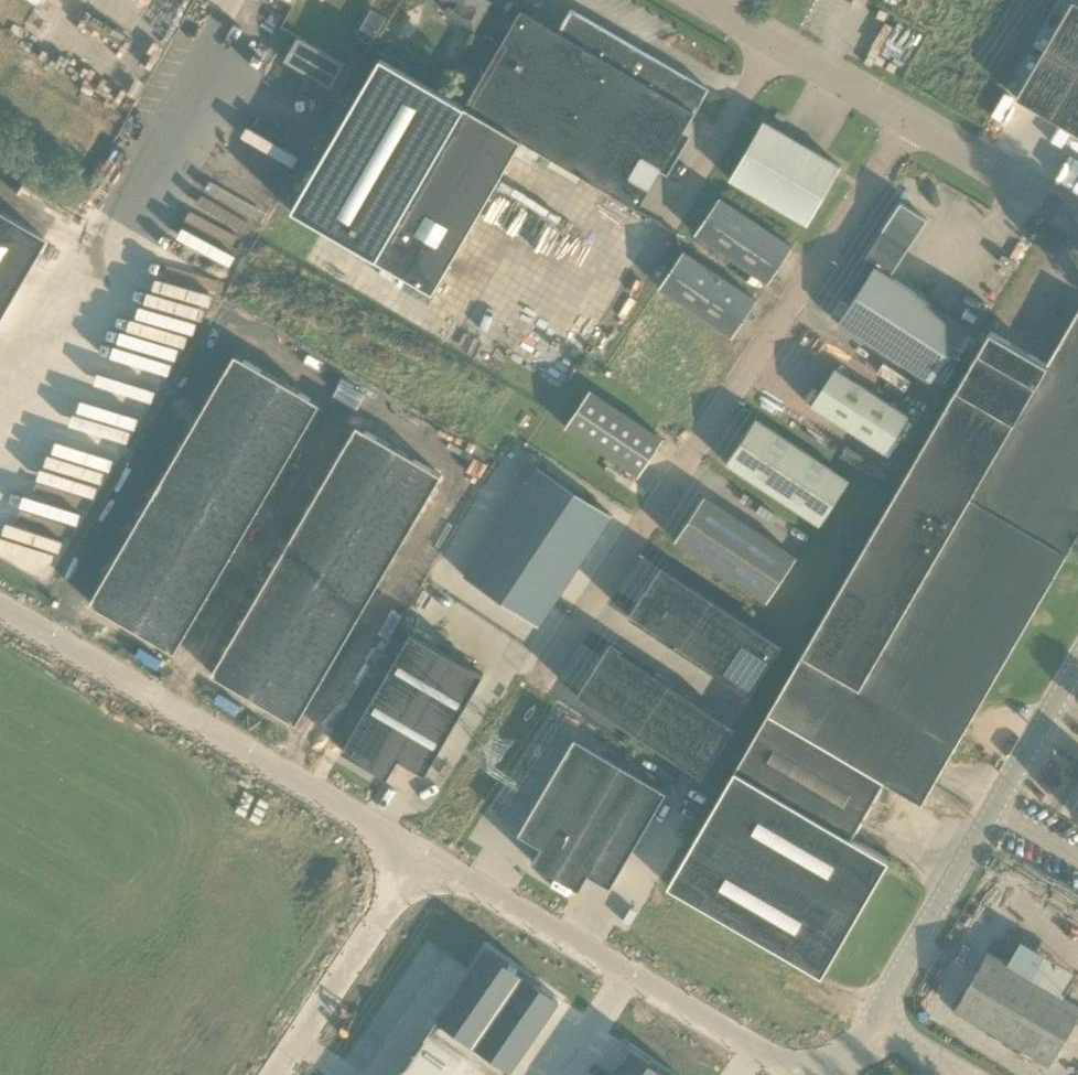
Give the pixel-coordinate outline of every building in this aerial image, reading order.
[(451,3),(445,13),(475,30),(491,3),(487,0),(445,0),(451,3)] [(1016,97),(1077,133),(1077,3),(1073,0),(1016,97)] [(568,24),(565,26),(560,35),(521,12),(502,44),(485,74),(465,107),(382,57),(292,209),(433,292),(514,154),(530,164),(537,152),(637,211),(707,93),(651,59),(587,21),(584,20),(582,20),(579,19),(576,20),(573,20),(571,21),(568,24)] [(465,62),(485,74),(502,44),(482,33),(465,62)] [(344,63),(298,37),(284,61),(331,87),(344,63)] [(729,180),(807,225),(840,167),(762,122),(729,180)] [(694,235),(768,284),(792,248),(718,198),(694,235)] [(859,290),(838,323),(931,383),(967,327),(890,277),(927,220),(899,203),(848,283),(859,290)] [(44,237),(0,213),(0,313),(44,237)] [(683,252),(658,289),(732,338),(757,301),(683,252)] [(669,884),(822,974),(890,858),(852,836),(885,779),(923,801),(1077,535),(1077,312),(1053,354),(996,320),(669,884)] [(171,650),(321,405),(238,355),(88,599),(171,650)] [(810,407),(885,454),(909,417),(834,370),(810,407)] [(666,442),(592,393),(568,430),(642,479),(666,442)] [(755,421),(726,466),(819,527),(849,482),(755,421)] [(358,428),(208,672),(291,723),(441,479),(358,428)] [(611,511),(536,463),(465,574),(540,622),(611,511)] [(798,559),(706,498),(677,543),(769,603),(798,559)] [(662,565),(629,615),(749,694),(782,644),(662,565)] [(342,749),(357,758),(356,758),(358,760),(359,759),(388,776),(394,766),(394,767),(395,765),(395,764),(399,757),(426,772),(484,673),(411,631),(342,749)] [(609,645),(576,695),(701,778),(734,727),(609,645)] [(574,736),(518,832),(541,845),(532,861),(578,888),(587,872),(610,886),(666,790),(574,736)] [(426,1036),(483,1074),(507,1074),(524,1050),(523,1049),(533,1034),(535,1035),(560,998),(487,948),(461,985),(463,986),(452,1001),(451,1000),(426,1036)] [(1050,1064),(1077,1017),(1077,1004),(989,951),(955,1008),(1050,1064)] [(426,1036),(424,1039),(426,1039),(416,1053),(415,1052),(413,1055),(414,1056),(405,1070),(403,1069),(402,1071),(403,1072),(401,1074),(483,1074),(426,1036)] [(632,1048),(613,1074),(671,1074),(632,1048)]
